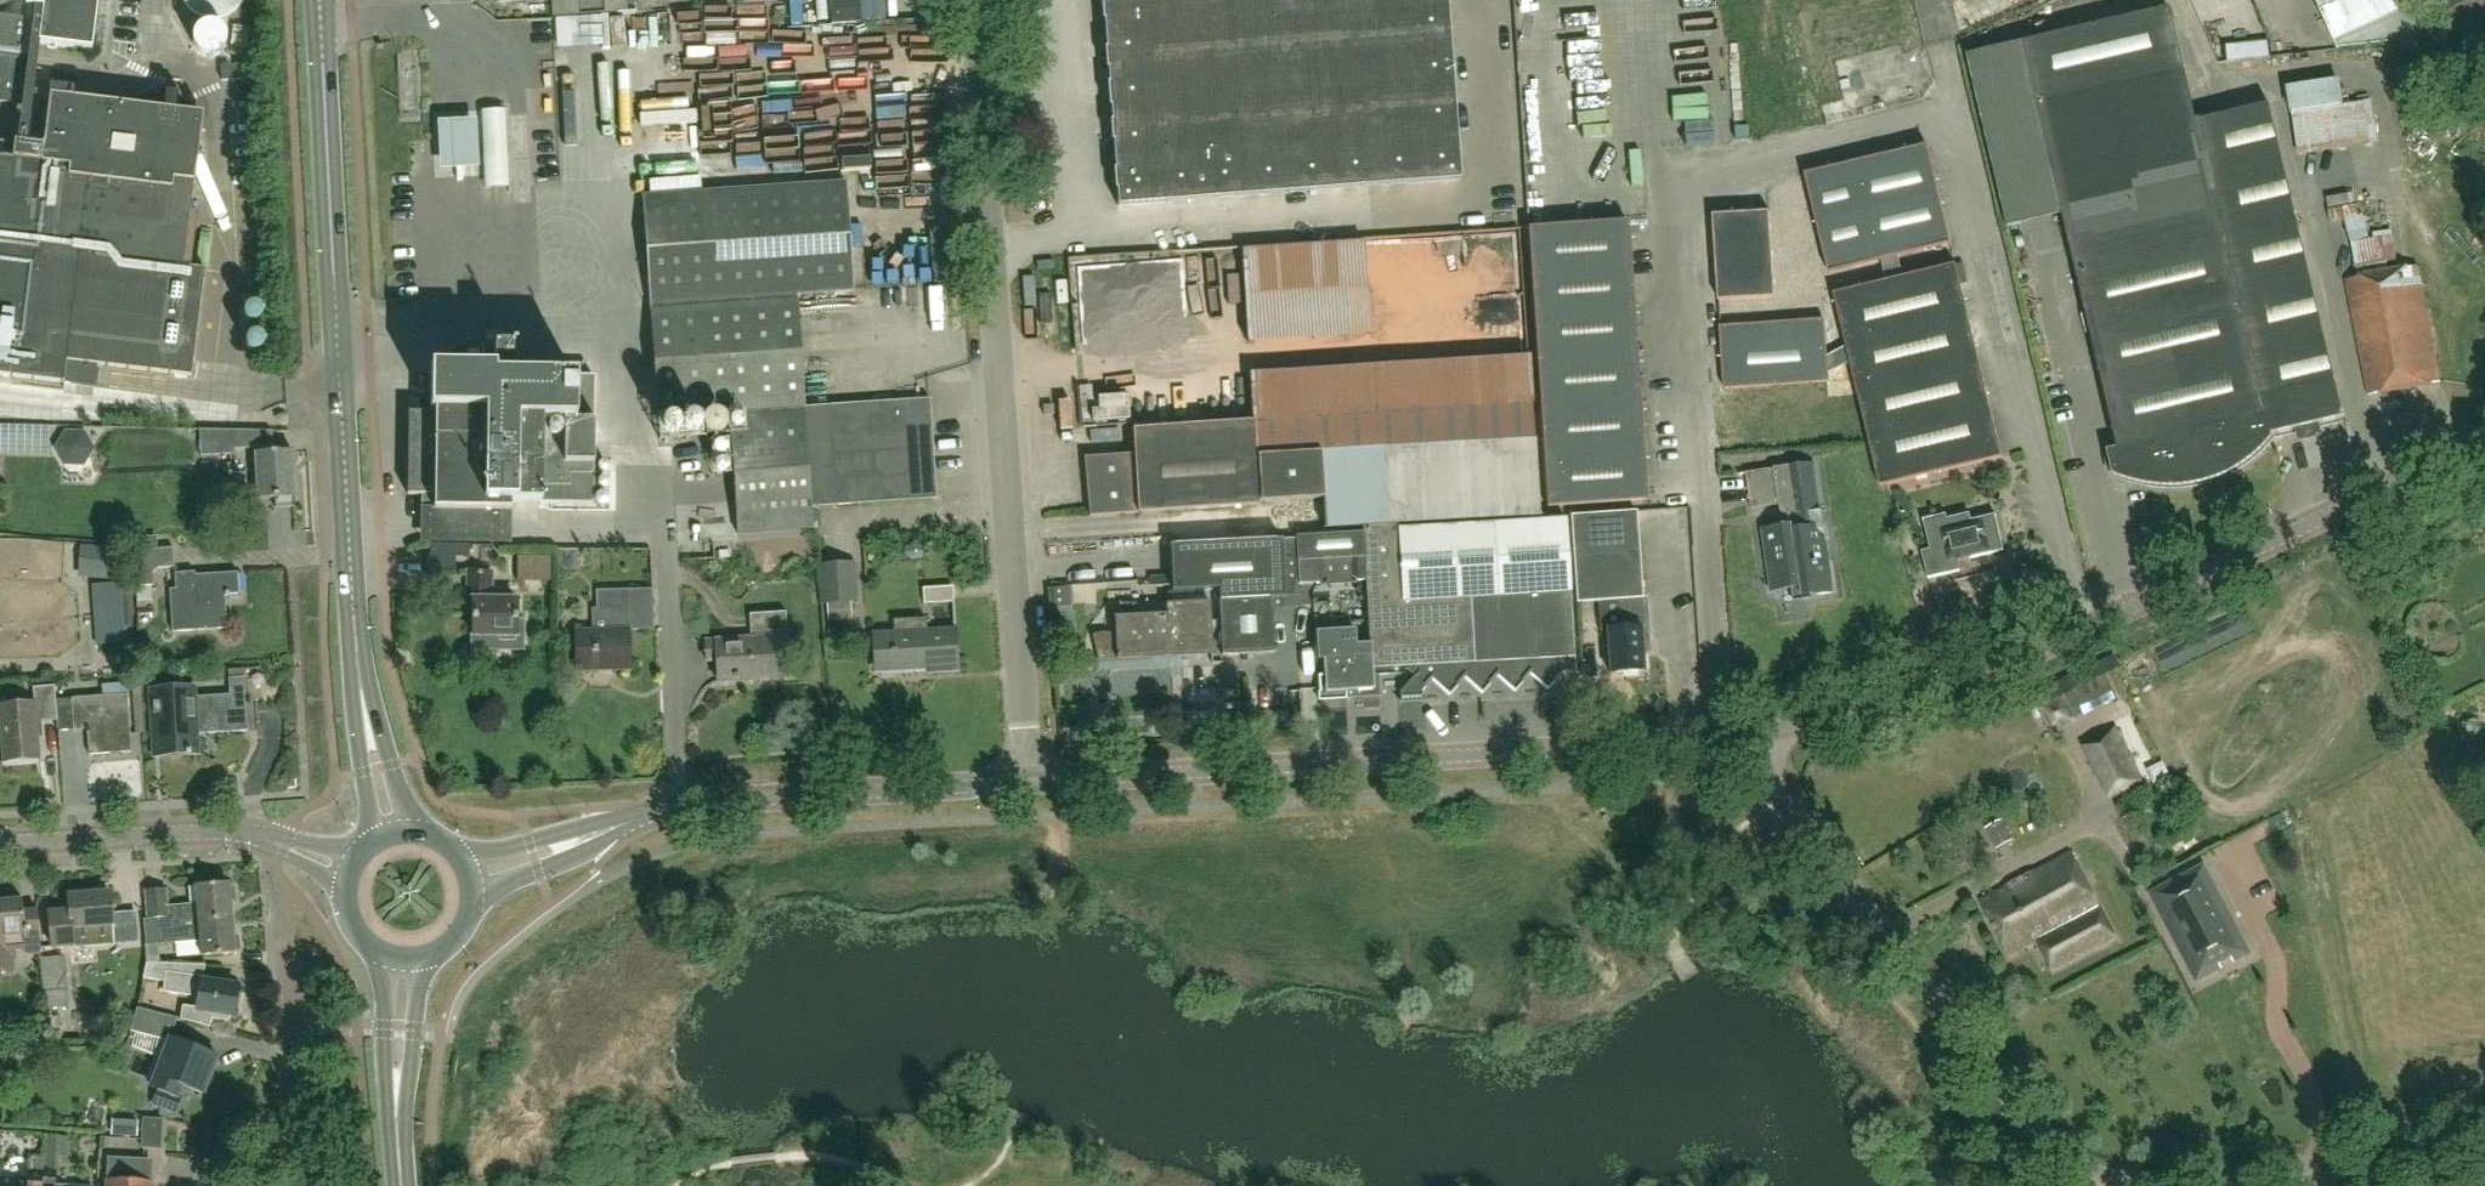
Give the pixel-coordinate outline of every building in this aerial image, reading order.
[(33,24),(0,20),(0,102),(24,105),(32,38),(39,38),(38,44),(93,50),(99,0),(27,0),(26,7),(35,8),(33,24)] [(189,9),(198,16),(207,19),(217,19),(226,17),(234,13),(242,4),(243,0),(183,0),(189,9)] [(1118,206),(1460,180),(1447,0),(1103,0),(1118,206)] [(1517,9),(1542,8),(1542,0),(1517,0),(1517,9)] [(2334,41),(2338,48),(2429,36),(2413,4),(2409,7),(2406,0),(2315,0),(2334,41)] [(2440,0),(2453,27),(2478,15),(2481,22),(2484,20),(2484,0),(2441,0),(2440,0)] [(2270,440),(2269,437),(2342,421),(2341,414),(2339,415),(2271,104),(2197,121),(2171,8),(2024,42),(2119,449),(2109,451),(2114,474),(2110,475),(2130,483),(2152,487),(2174,488),(2196,485),(2217,478),(2237,469),(2255,456),(2270,440)] [(248,49),(250,28),(233,26),(230,47),(248,49)] [(825,29),(824,58),(841,58),(841,67),(871,67),(871,30),(825,29)] [(1569,63),(1580,62),(1578,33),(1567,33),(1569,63)] [(883,38),(884,51),(915,49),(914,36),(883,38)] [(717,75),(741,74),(740,50),(715,51),(717,75)] [(249,86),(251,71),(224,67),(221,81),(249,86)] [(2339,78),(2288,87),(2299,156),(2379,143),(2372,100),(2344,104),(2339,78)] [(766,103),(765,83),(726,84),(726,105),(766,103)] [(1678,97),(1701,96),(1700,83),(1677,85),(1678,97)] [(67,362),(191,377),(205,270),(184,267),(194,183),(195,183),(204,114),(187,112),(177,87),(133,105),(51,95),(44,146),(0,141),(0,376),(65,384),(67,362)] [(712,89),(715,116),(725,114),(722,87),(712,89)] [(933,112),(920,113),(921,133),(934,132),(933,112)] [(1672,135),(1673,165),(1704,164),(1703,134),(1672,135)] [(1965,264),(1957,266),(1956,265),(1904,278),(1899,256),(1952,243),(1928,146),(1807,175),(1830,273),(1883,260),(1888,282),(1835,295),(1848,346),(1834,354),(1840,380),(1856,379),(1882,486),(2003,457),(1961,285),(1969,284),(1965,264)] [(912,188),(912,172),(895,173),(896,189),(912,188)] [(814,530),(798,299),(798,296),(854,292),(846,182),(641,198),(650,309),(658,418),(688,416),(704,415),(729,413),(738,535),(814,530)] [(2318,190),(2320,203),(2348,199),(2346,186),(2318,190)] [(893,201),(856,200),(855,216),(893,217),(893,201)] [(1771,212),(1715,215),(1719,301),(1776,298),(1771,212)] [(1647,501),(1628,221),(1528,228),(1547,508),(1647,501)] [(2351,242),(2355,266),(2387,261),(2387,259),(2397,257),(2394,237),(2383,239),(2383,237),(2351,242)] [(1365,241),(1241,249),(1248,344),(1371,336),(1365,241)] [(915,275),(916,248),(905,248),(904,275),(915,275)] [(904,285),(903,255),(879,256),(880,286),(904,285)] [(2419,266),(2346,280),(2369,395),(2442,382),(2419,266)] [(438,320),(437,413),(408,413),(408,495),(422,495),(422,511),(511,512),(511,508),(516,508),(516,505),(594,506),(595,421),(576,421),(577,377),(544,377),(545,321),(438,320)] [(1840,380),(1834,354),(1828,357),(1826,320),(1721,327),(1726,389),(1840,380)] [(1398,529),(1399,529),(1398,526),(1540,517),(1532,404),(1534,404),(1531,356),(1250,374),(1253,422),(1133,430),(1134,454),(1085,458),(1090,517),(1138,513),(1138,514),(1196,510),(1197,527),(1237,524),(1235,507),(1259,506),(1259,503),(1323,499),(1325,531),(1363,528),(1363,525),(1397,523),(1398,529)] [(929,400),(831,407),(814,407),(820,504),(838,503),(838,507),(936,500),(933,449),(929,400)] [(1043,406),(1044,416),(1055,415),(1054,406),(1043,406)] [(233,449),(232,431),(232,428),(201,428),(202,453),(234,454),(234,449),(233,449)] [(84,466),(94,449),(85,432),(66,431),(55,448),(65,465),(84,466)] [(272,431),(232,431),(233,449),(234,449),(273,447),(272,431)] [(294,498),(296,498),(293,451),(255,453),(258,500),(275,499),(276,509),(295,508),(294,498)] [(1792,525),(1762,530),(1772,592),(1803,587),(1804,597),(1835,592),(1816,463),(1747,473),(1753,509),(1789,503),(1792,525)] [(1571,516),(1571,517),(1577,603),(1599,602),(1601,631),(1607,631),(1610,674),(1644,672),(1642,643),(1651,642),(1648,597),(1643,597),(1637,511),(1571,516)] [(1931,550),(1923,552),(1929,579),(1961,571),(1959,562),(2005,551),(1996,515),(1973,520),(1971,513),(1948,519),(1947,514),(1924,520),(1931,550)] [(1363,525),(1363,528),(1364,533),(1296,537),(1296,540),(1297,559),(1299,585),(1319,584),(1326,578),(1325,561),(1353,559),(1354,575),(1363,581),(1366,581),(1370,643),(1370,645),(1387,644),(1389,676),(1401,676),(1406,670),(1414,677),(1400,691),(1401,697),(1423,696),(1423,691),(1446,695),(1448,695),(1450,695),(1465,678),(1483,693),(1498,676),(1515,691),(1530,674),(1548,690),(1563,672),(1577,671),(1566,518),(1399,529),(1398,529),(1397,523),(1363,525)] [(138,539),(138,550),(136,550),(139,587),(156,586),(155,574),(159,569),(176,568),(175,548),(158,549),(157,537),(138,539)] [(915,540),(903,553),(911,560),(921,559),(927,551),(915,540)] [(1284,560),(1283,540),(1170,545),(1173,592),(1219,589),(1223,656),(1275,654),(1272,599),(1286,598),(1284,560)] [(1296,540),(1283,540),(1284,560),(1297,559),(1296,540)] [(129,568),(114,567),(116,546),(80,544),(78,579),(113,581),(113,584),(127,585),(129,568)] [(856,562),(818,564),(821,606),(858,603),(856,562)] [(239,574),(197,576),(197,573),(177,574),(178,597),(172,597),(174,631),(197,630),(227,628),(225,595),(240,594),(239,574)] [(468,573),(468,600),(474,600),(474,636),(489,636),(489,650),(524,650),(524,621),(517,621),(518,600),(492,600),(492,573),(468,573)] [(131,587),(118,588),(118,585),(91,586),(96,647),(123,644),(123,650),(118,651),(120,670),(136,669),(131,587)] [(953,587),(924,589),(923,589),(924,604),(954,602),(953,587)] [(575,632),(576,671),(631,670),(629,590),(597,591),(597,609),(592,610),(593,631),(575,632)] [(1120,604),(1121,617),(1114,617),(1116,661),(1171,659),(1170,647),(1213,645),(1211,602),(1167,604),(1167,615),(1136,616),(1135,603),(1120,604)] [(752,640),(706,643),(707,661),(718,661),(719,681),(792,677),(790,638),(788,638),(787,613),(750,616),(752,640)] [(936,669),(936,674),(959,673),(956,631),(928,633),(927,619),(895,621),(896,635),(874,636),(875,652),(878,652),(879,673),(936,669)] [(1370,643),(1356,644),(1355,630),(1315,632),(1316,661),(1324,660),(1325,676),(1318,676),(1320,701),(1381,697),(1379,677),(1389,676),(1387,644),(1370,645),(1370,643)] [(229,695),(204,697),(205,714),(207,714),(208,735),(248,733),(245,679),(245,668),(228,669),(228,680),(229,695)] [(101,686),(102,696),(72,698),(74,730),(88,729),(89,755),(131,752),(128,695),(127,684),(101,686)] [(34,703),(0,706),(0,728),(3,762),(40,759),(37,723),(57,722),(54,687),(33,688),(34,703)] [(205,714),(204,697),(192,697),(192,690),(150,692),(153,756),(196,754),(195,736),(208,735),(207,714),(205,714)] [(275,732),(275,707),(262,707),(262,731),(275,732)] [(2113,726),(2081,744),(2111,798),(2144,780),(2113,726)] [(2001,821),(1986,830),(1998,850),(2013,841),(2001,821)] [(2037,942),(2054,972),(2117,938),(2070,853),(1979,903),(2009,958),(2037,942)] [(2204,870),(2152,897),(2189,967),(2197,983),(2221,970),(2218,965),(2231,959),(2233,964),(2249,956),(2204,870)] [(166,889),(151,890),(144,891),(146,919),(168,917),(174,916),(175,924),(179,923),(180,930),(198,929),(198,922),(231,919),(230,902),(235,898),(235,887),(228,884),(228,882),(195,885),(197,904),(167,906),(166,889)] [(68,896),(69,911),(49,912),(51,948),(74,946),(72,928),(119,925),(121,944),(138,943),(136,913),(112,914),(111,893),(68,896)] [(0,901),(0,972),(13,971),(12,952),(25,951),(25,956),(41,954),(38,910),(24,911),(23,900),(0,901)] [(168,917),(146,919),(143,919),(146,944),(158,943),(199,940),(200,956),(233,954),(233,953),(239,949),(238,937),(232,934),(231,919),(198,922),(198,929),(180,930),(179,923),(175,924),(174,916),(168,917)] [(160,965),(158,943),(146,944),(146,965),(160,965)] [(41,958),(44,993),(45,1009),(69,1007),(68,990),(66,956),(41,958)] [(163,993),(195,998),(193,1008),(182,1007),(180,1021),(210,1029),(212,1019),(228,1021),(229,1016),(234,1017),(239,988),(203,982),(205,966),(160,965),(146,965),(142,979),(165,983),(163,993)] [(132,1032),(162,1040),(168,1016),(138,1008),(132,1032)] [(170,1039),(151,1086),(159,1090),(153,1105),(176,1114),(181,1099),(173,1096),(178,1084),(204,1095),(218,1058),(170,1039)] [(143,1118),(141,1149),(162,1150),(163,1119),(143,1118)] [(43,1185),(55,1185),(55,1174),(59,1174),(62,1135),(45,1133),(44,1158),(43,1185)] [(29,1179),(0,1177),(0,1185),(43,1185),(44,1158),(31,1158),(30,1173),(29,1179)] [(151,1163),(110,1160),(108,1185),(149,1185),(151,1163)]
